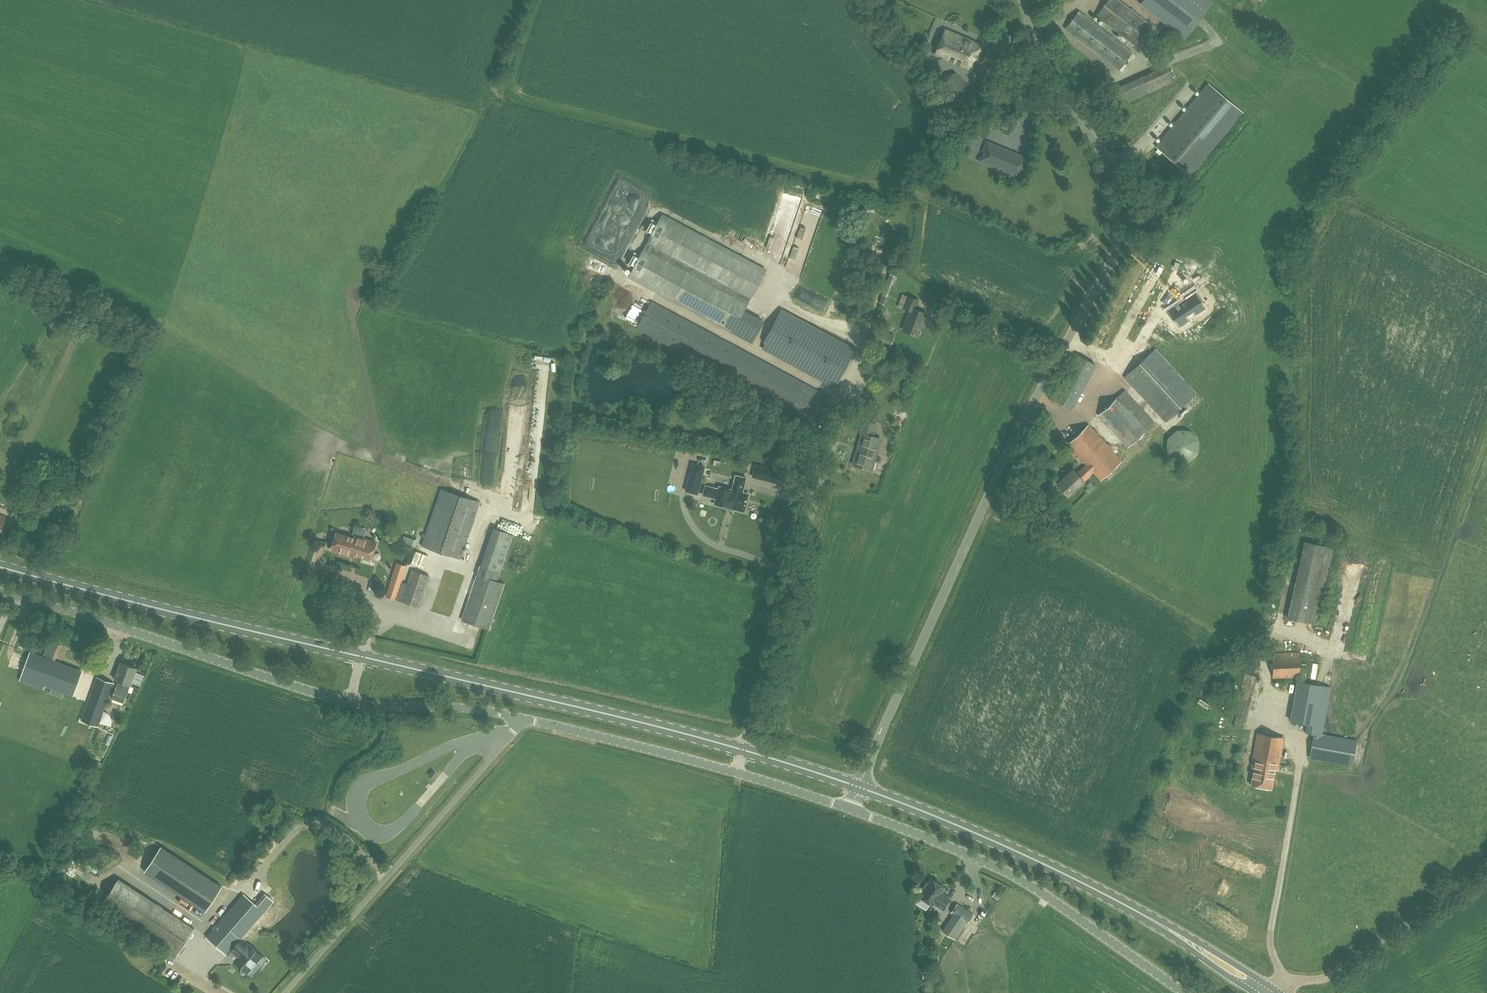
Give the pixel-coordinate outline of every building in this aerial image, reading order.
[(1118,0),(1109,0),(1097,15),(1136,45),(1151,25),(1118,0)] [(1209,0),(1144,0),(1141,4),(1185,38),(1213,3),(1209,0)] [(1133,52),(1079,12),(1067,28),(1120,69),(1133,52)] [(1019,39),(1009,34),(1011,28),(1003,24),(992,49),(1010,58),(1019,39)] [(973,69),(982,47),(973,42),(946,30),(936,54),(963,65),(973,69)] [(954,74),(942,85),(963,107),(975,96),(954,74)] [(1190,175),(1243,112),(1208,83),(1156,146),(1190,175)] [(1130,102),(1153,95),(1149,84),(1126,91),(1130,102)] [(1028,159),(987,142),(980,161),(1020,177),(1028,159)] [(653,199),(650,206),(660,212),(664,205),(653,199)] [(808,213),(824,218),(826,212),(810,207),(808,213)] [(765,269),(664,214),(630,276),(731,330),(765,269)] [(895,276),(891,274),(884,293),(888,294),(895,276)] [(1172,307),(1177,326),(1195,321),(1192,311),(1188,312),(1185,303),(1187,303),(1185,293),(1179,294),(1177,290),(1165,294),(1168,308),(1172,307)] [(899,306),(904,308),(911,311),(903,330),(918,336),(927,313),(915,309),(918,300),(904,295),(903,294),(899,306)] [(828,396),(651,301),(636,327),(813,423),(828,396)] [(818,304),(815,309),(825,316),(829,312),(818,304)] [(833,387),(853,348),(783,310),(763,349),(833,387)] [(894,336),(879,330),(875,342),(890,347),(894,336)] [(1165,422),(1197,393),(1156,348),(1124,377),(1165,422)] [(1072,409),(1096,365),(1077,355),(1053,399),(1072,409)] [(1108,371),(1111,363),(1104,362),(1102,369),(1108,371)] [(1112,405),(1105,412),(1121,428),(1124,425),(1128,429),(1124,432),(1131,438),(1145,423),(1129,408),(1122,415),(1112,405)] [(504,420),(507,408),(494,406),(492,415),(499,417),(498,419),(504,420)] [(872,470),(881,438),(873,436),(877,424),(864,420),(860,433),(862,434),(853,465),(872,470)] [(1101,480),(1122,461),(1089,425),(1068,444),(1086,465),(1077,473),(1073,469),(1057,484),(1068,496),(1084,481),(1084,480),(1094,472),(1101,480)] [(823,450),(828,433),(817,430),(812,446),(823,450)] [(769,478),(772,469),(763,467),(761,476),(769,478)] [(743,493),(746,478),(736,475),(732,490),(720,487),(719,489),(706,486),(703,495),(717,499),(715,504),(744,511),(749,494),(743,493)] [(690,484),(700,486),(702,478),(692,476),(690,484)] [(461,559),(480,502),(441,488),(422,546),(461,559)] [(504,584),(497,582),(513,535),(494,528),(463,620),(489,629),(504,584)] [(337,533),(331,550),(350,556),(351,553),(371,559),(376,542),(356,535),(355,538),(337,533)] [(1305,541),(1288,618),(1318,625),(1335,547),(1305,541)] [(435,608),(454,614),(471,566),(459,562),(458,565),(450,562),(442,584),(443,585),(435,608)] [(386,596),(396,599),(396,600),(421,608),(431,576),(412,569),(408,583),(401,581),(406,566),(397,563),(386,596)] [(62,644),(53,641),(52,644),(47,643),(43,655),(56,660),(62,644)] [(76,705),(74,704),(77,695),(74,694),(83,670),(31,652),(22,676),(8,713),(28,721),(66,734),(76,705)] [(1273,653),(1273,667),(1273,678),(1300,678),(1300,652),(1273,653)] [(119,681),(131,685),(137,668),(121,663),(115,680),(119,681)] [(1241,727),(1244,717),(1247,717),(1251,700),(1258,676),(1245,673),(1243,681),(1239,679),(1234,695),(1239,696),(1234,714),(1237,714),(1234,725),(1241,727)] [(91,746),(115,683),(104,680),(97,677),(92,691),(89,690),(56,776),(77,784),(91,747),(91,746)] [(131,685),(119,681),(113,698),(124,702),(131,685)] [(1290,720),(1302,723),(1324,727),(1331,687),(1297,681),(1290,720)] [(1352,766),(1355,753),(1357,740),(1314,732),(1309,758),(1352,766)] [(1278,770),(1284,738),(1258,733),(1251,768),(1254,768),(1251,785),(1272,789),(1275,769),(1278,770)] [(927,818),(929,813),(903,803),(902,808),(927,818)] [(226,884),(164,844),(148,870),(209,910),(226,884)] [(198,927),(121,876),(104,902),(181,953),(198,927)] [(925,889),(920,896),(933,905),(934,903),(944,909),(950,899),(941,893),(944,887),(932,879),(929,883),(927,882),(923,888),(925,889)] [(251,942),(250,944),(242,938),(264,912),(244,894),(208,934),(236,959),(235,961),(254,977),(270,959),(251,942)] [(265,894),(260,900),(268,907),(274,901),(265,894)] [(973,914),(957,904),(951,913),(954,914),(943,931),(955,939),(966,923),(967,923),(973,914)]
